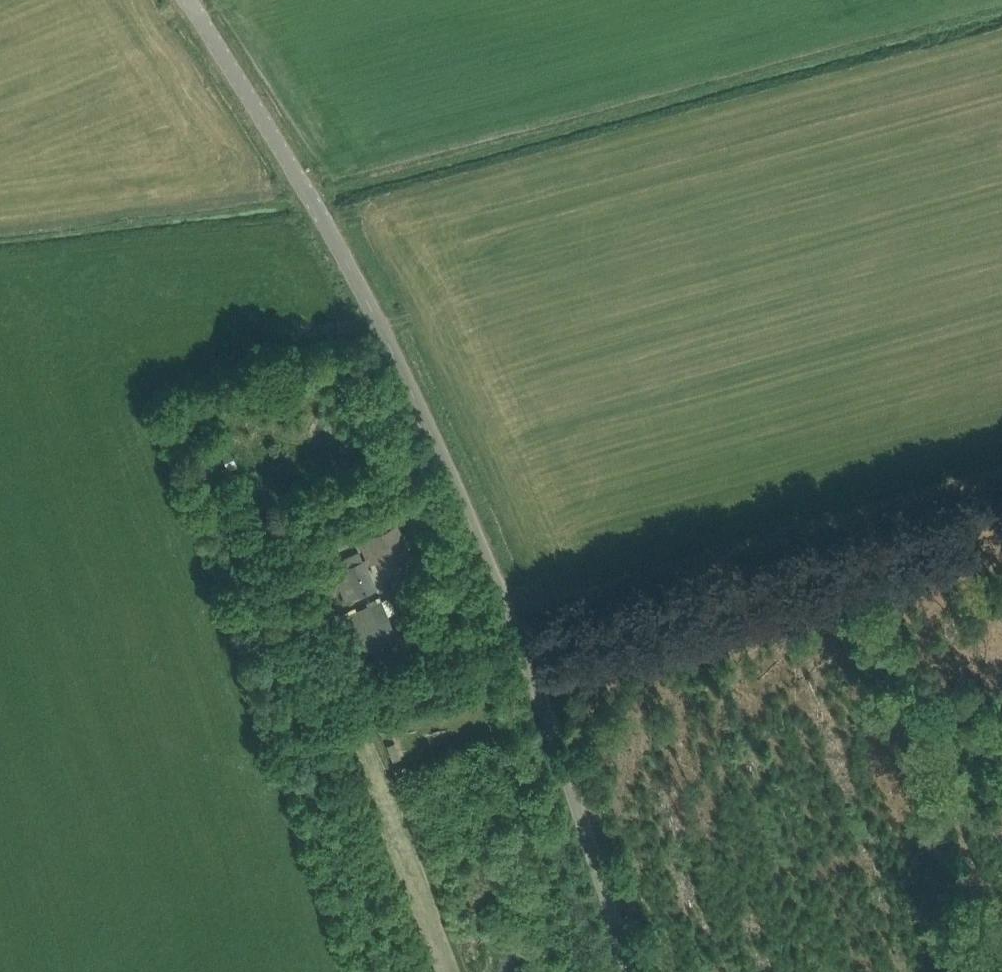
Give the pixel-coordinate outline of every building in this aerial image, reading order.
[(230,449),(221,453),(228,470),(237,466),(230,449)] [(376,587),(367,564),(377,560),(384,573),(394,568),(413,560),(404,541),(401,543),(393,525),(374,533),(358,540),(366,558),(365,559),(366,561),(334,574),(344,600),(376,587)] [(354,655),(380,644),(398,636),(382,600),(364,608),(338,619),(354,655)] [(388,722),(405,717),(401,706),(385,710),(388,722)]
